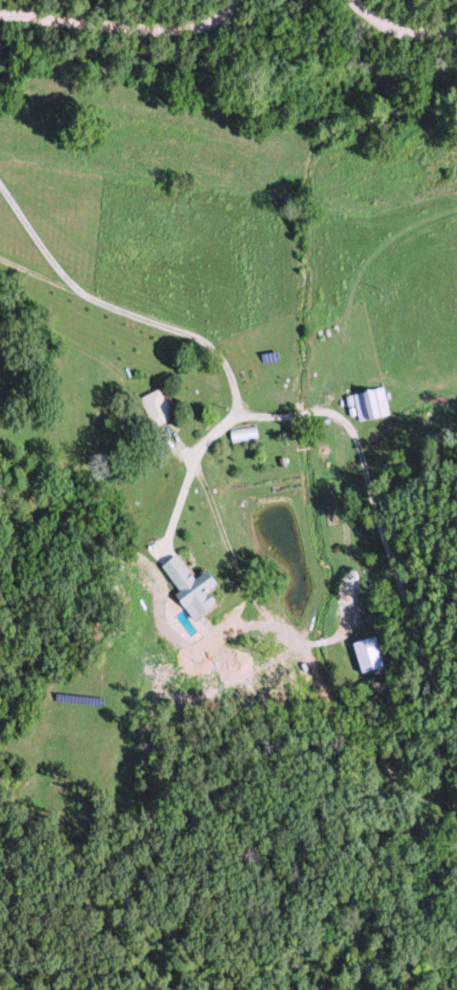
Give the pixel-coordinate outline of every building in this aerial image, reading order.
[(361,419),(391,413),(385,385),(355,392),(361,419)] [(205,579),(189,554),(171,565),(203,618),(232,600),(224,587),(233,582),(225,567),(205,579)] [(353,640),(360,671),(385,665),(377,634),(353,640)]
